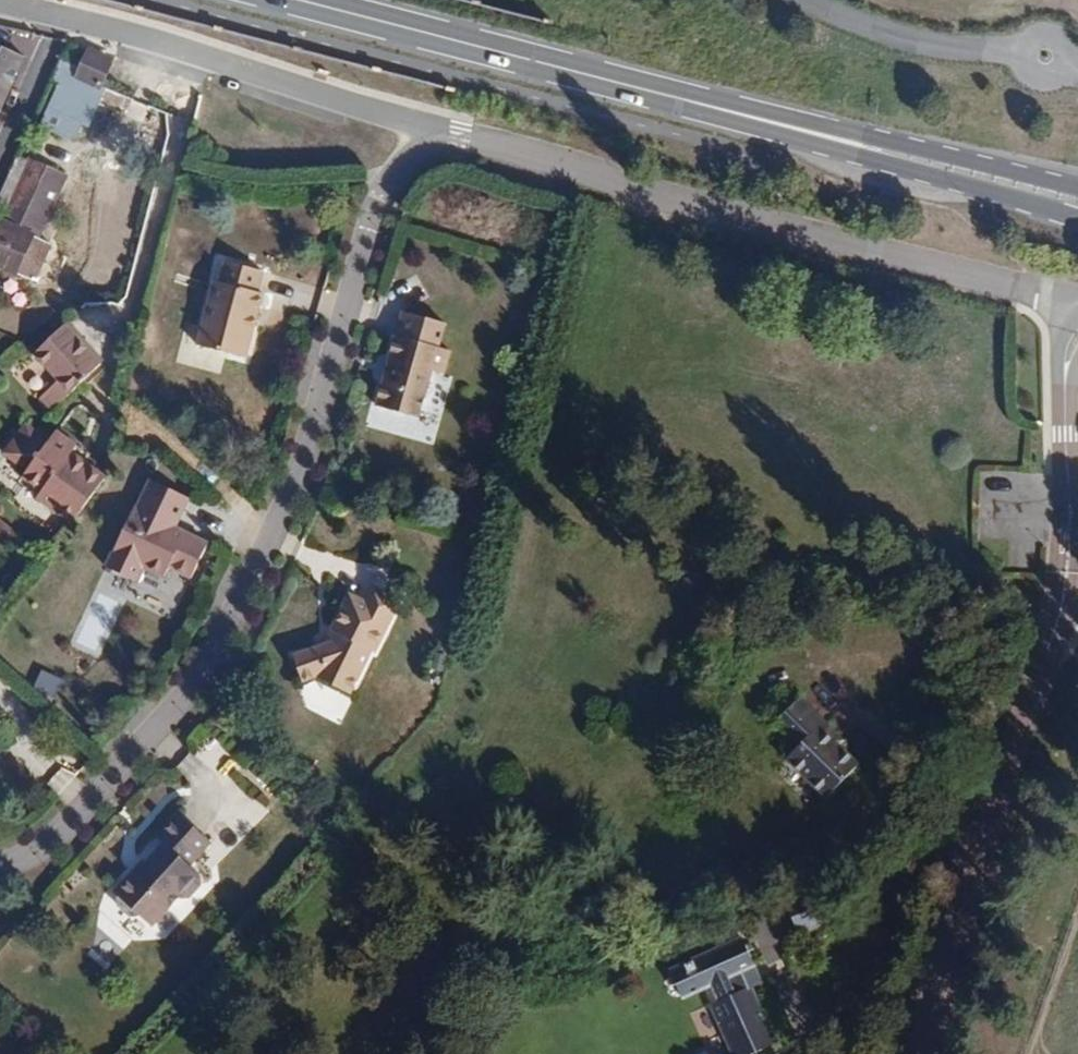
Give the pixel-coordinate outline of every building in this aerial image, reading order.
[(61,58),(50,82),(58,86),(41,125),(69,138),(76,135),(82,122),(89,125),(105,90),(98,87),(111,57),(111,56),(90,46),(81,66),(61,58)] [(0,51),(0,108),(21,60),(0,51)] [(0,194),(0,214),(3,215),(0,222),(0,265),(34,280),(50,243),(39,237),(66,176),(18,155),(0,194)] [(220,284),(214,283),(197,347),(246,360),(262,297),(257,296),(263,274),(225,265),(220,284)] [(445,326),(403,315),(378,409),(419,420),(431,375),(444,379),(451,354),(439,351),(445,326)] [(52,329),(23,353),(46,381),(22,401),(34,414),(86,370),(52,329)] [(34,499),(68,525),(92,492),(102,478),(67,452),(72,446),(51,431),(17,477),(38,492),(34,499)] [(134,514),(130,512),(104,570),(133,584),(140,569),(162,579),(166,570),(189,580),(204,547),(171,530),(184,501),(148,485),(134,514)] [(402,603),(375,591),(367,605),(351,598),(334,633),(336,635),(332,645),(297,658),(306,683),(316,679),(352,696),(373,652),(377,654),(402,603)] [(799,746),(785,759),(825,798),(859,764),(835,740),(837,737),(799,699),(776,722),(799,746)] [(69,802),(85,783),(63,765),(47,784),(69,802)] [(163,847),(143,868),(132,880),(130,878),(112,897),(115,901),(116,912),(134,929),(145,929),(157,939),(185,910),(188,913),(196,911),(209,897),(209,890),(205,887),(207,885),(199,877),(219,855),(178,816),(156,840),(163,847)] [(141,866),(130,878),(132,880),(143,868),(141,866)] [(838,918),(823,886),(788,901),(802,934),(838,918)] [(693,960),(723,948),(716,932),(686,945),(693,960)] [(693,960),(671,970),(682,997),(704,988),(712,985),(719,1001),(711,1004),(733,1053),(754,1053),(774,1046),(751,989),(753,988),(745,970),(756,965),(745,939),(723,948),(693,960)] [(745,970),(753,988),(764,983),(756,965),(745,970)]
